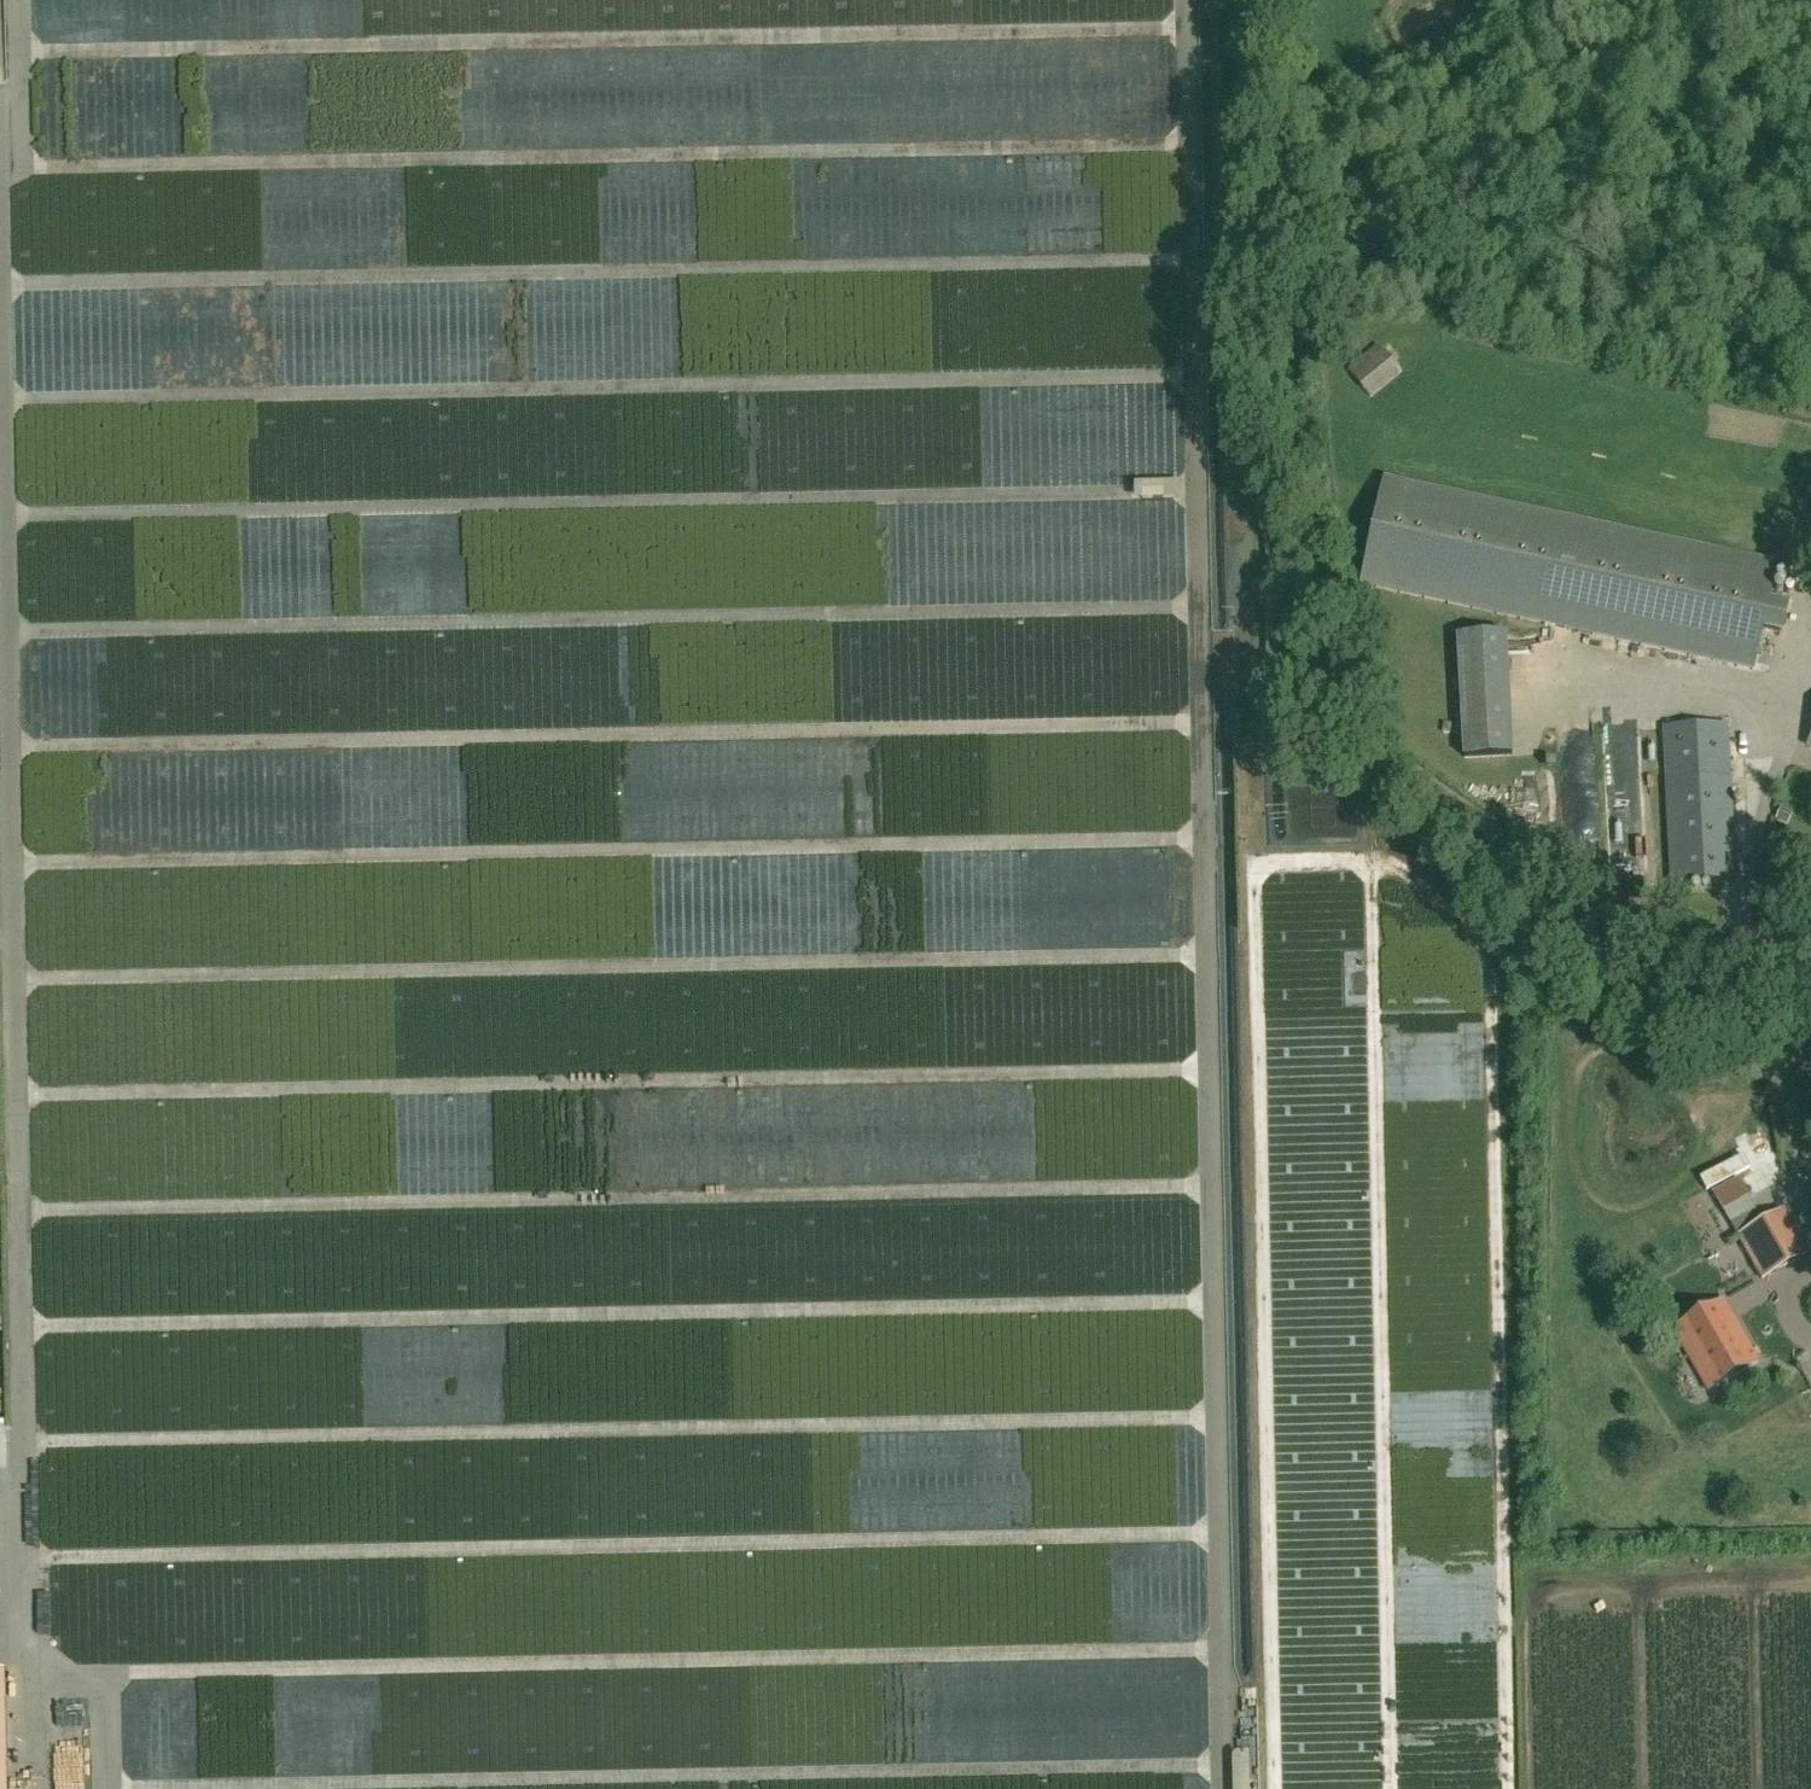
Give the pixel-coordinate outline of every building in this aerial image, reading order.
[(1379,346),(1348,371),(1371,397),(1401,373),(1379,346)] [(1767,603),(1776,564),(1384,479),(1361,585),(1753,670),(1761,632),(1781,636),(1787,608),(1767,603)] [(1506,635),(1457,637),(1463,758),(1512,755),(1506,635)] [(1671,883),(1736,881),(1728,724),(1663,727),(1671,883)] [(1729,1210),(1738,1227),(1763,1215),(1754,1197),(1729,1210)] [(1763,1223),(1738,1237),(1763,1280),(1788,1265),(1763,1223)] [(1708,1391),(1758,1363),(1724,1302),(1673,1331),(1708,1391)]
